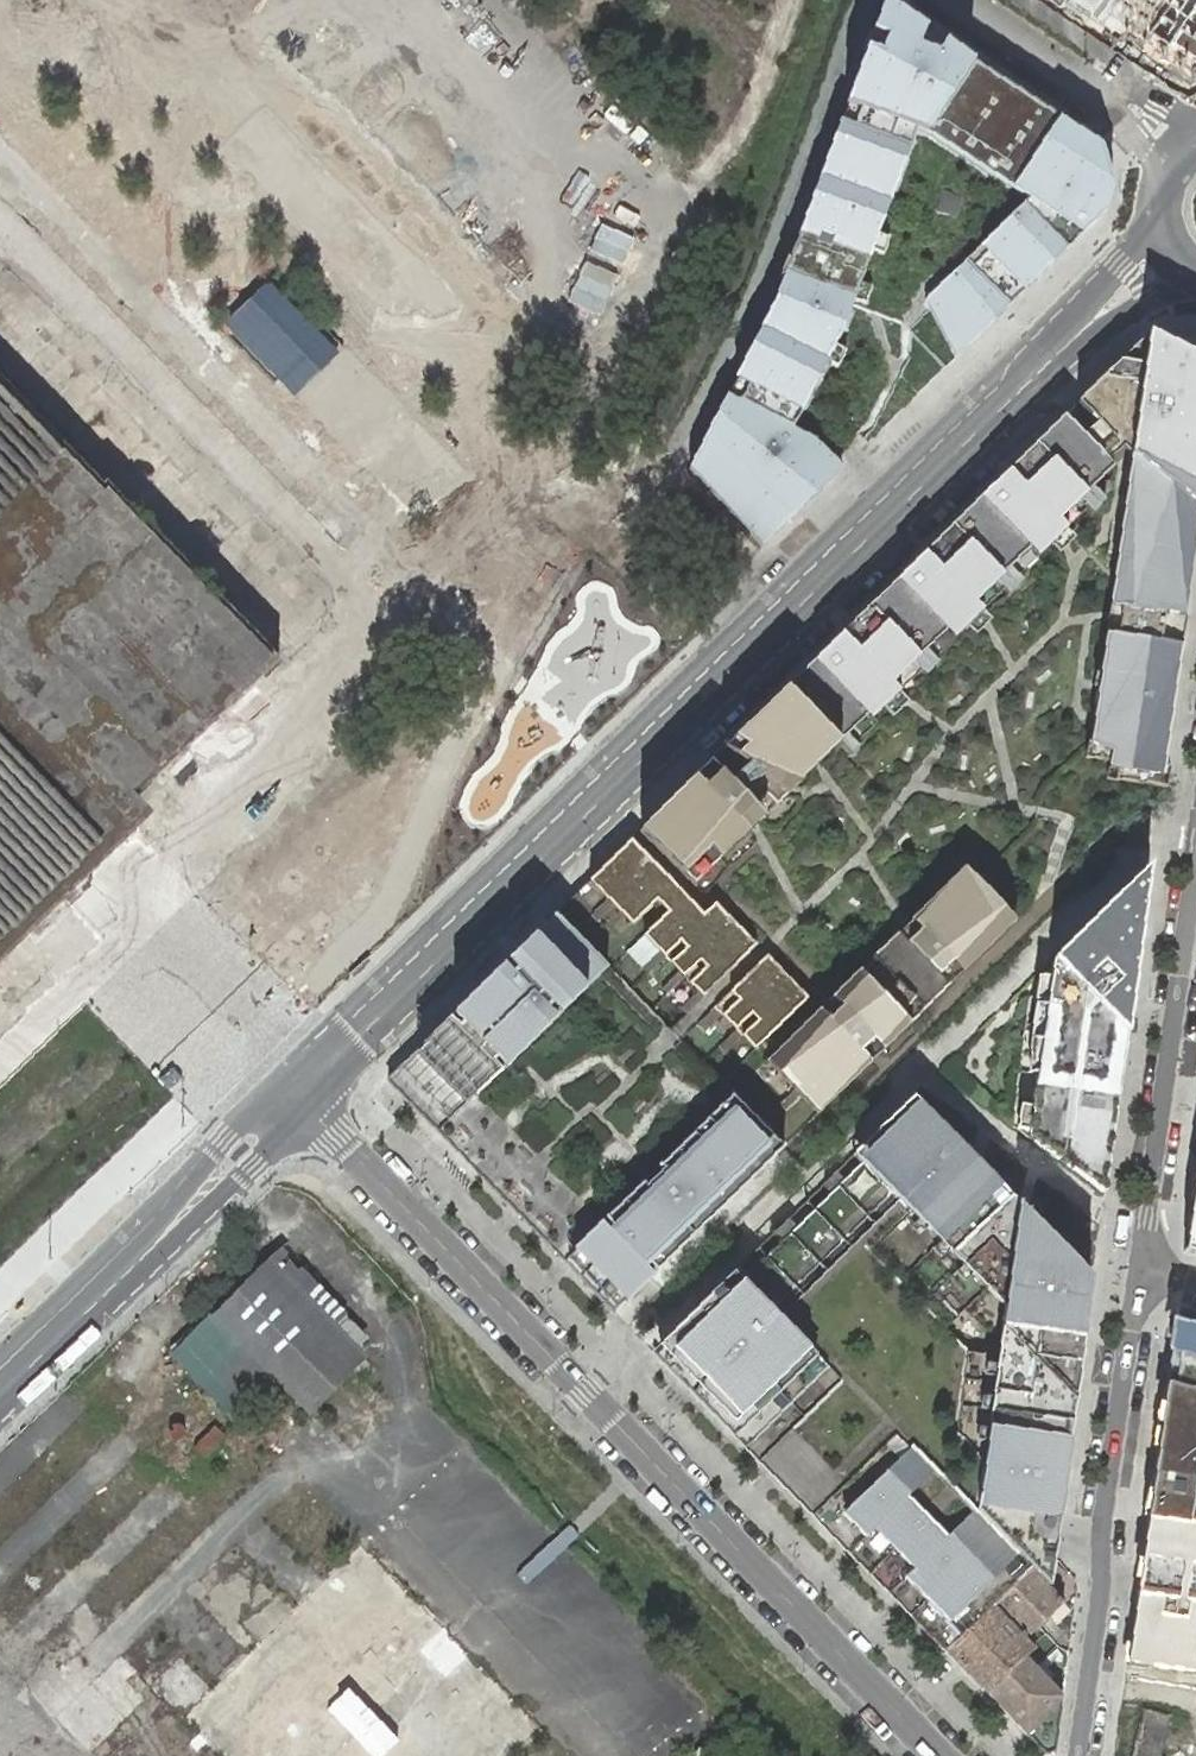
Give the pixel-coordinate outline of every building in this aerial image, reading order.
[(885,0),(884,0),(846,105),(847,105),(860,110),(854,126),(841,121),(840,121),(832,141),(846,146),(840,163),(826,158),(819,177),(833,182),(827,199),(813,194),(789,259),(782,277),(774,301),(769,310),(783,317),(774,334),(761,327),(751,345),(765,352),(757,367),(744,360),(734,378),(748,385),(740,401),(726,394),(689,468),(704,484),(715,474),(731,491),(720,502),(725,506),(736,496),(748,509),(737,520),(761,546),(842,467),(832,457),(856,433),(867,443),(954,358),(1105,211),(1112,185),(1099,145),(885,0)] [(860,110),(847,105),(841,121),(854,126),(860,110)] [(846,146),(832,141),(826,158),(840,163),(846,146)] [(833,182),(819,177),(813,194),(827,199),(833,182)] [(610,264),(634,243),(609,216),(586,237),(610,264)] [(782,277),(789,259),(786,257),(779,276),(782,277)] [(272,277),(251,297),(227,320),(295,391),(320,367),(340,347),(272,277)] [(1146,334),(587,878),(764,1060),(592,1219),(475,1098),(607,967),(587,946),(587,947),(554,913),(500,966),(501,967),(387,1078),(614,1312),(1014,920),(958,867),(817,1005),(695,889),(1124,471),(1086,740),(1125,759),(1162,777),(1195,529),(1195,360),(1146,334)] [(4,976),(73,908),(50,885),(60,874),(75,890),(123,842),(108,828),(279,660),(0,373),(0,973),(4,976)] [(236,448),(223,462),(249,486),(262,473),(236,448)] [(731,491),(715,474),(704,484),(720,502),(731,491)] [(269,484),(258,494),(278,517),(289,508),(269,484)] [(748,509),(736,496),(725,506),(737,520),(748,509)] [(528,680),(552,660),(526,630),(503,649),(528,680)] [(555,658),(533,682),(567,712),(588,688),(555,658)] [(1103,1193),(1149,863),(1052,959),(1027,1136),(1103,1193)] [(655,1086),(642,1099),(673,1128),(711,1087),(649,1029),(623,1056),(655,1086)] [(969,1154),(912,1096),(850,1156),(1001,1305),(974,1511),(730,1274),(652,1350),(944,1650),(993,1604),(1032,1567),(1049,1584),(1091,1278),(969,1154)] [(1194,1174),(1183,1250),(1195,1254),(1195,1175),(1194,1174)] [(274,1256),(260,1270),(324,1334),(279,1379),(313,1412),(371,1353),(274,1256)] [(260,1270),(216,1315),(279,1379),(324,1334),(260,1270)] [(1175,1310),(1165,1381),(1125,1662),(1195,1672),(1195,1315),(1175,1310)] [(213,1313),(174,1352),(239,1418),(279,1379),(216,1315),(213,1313)] [(217,1755),(526,1755),(555,1729),(366,1537),(180,1718),(217,1755)] [(1064,1600),(1049,1584),(1032,1567),(993,1604),(1026,1637),(1040,1623),(1047,1616),(1064,1600)] [(1026,1637),(993,1604),(944,1650),(985,1693),(1026,1655),(1035,1647),(1026,1637)] [(1026,1655),(985,1693),(1026,1734),(1062,1699),(1063,1694),(1053,1684),(1026,1655)] [(88,1754),(130,1722),(101,1683),(58,1715),(88,1754)] [(1167,1728),(1171,1713),(1143,1706),(1131,1755),(1160,1755),(1167,1728)] [(683,1755),(718,1755),(700,1738),(683,1755)]
